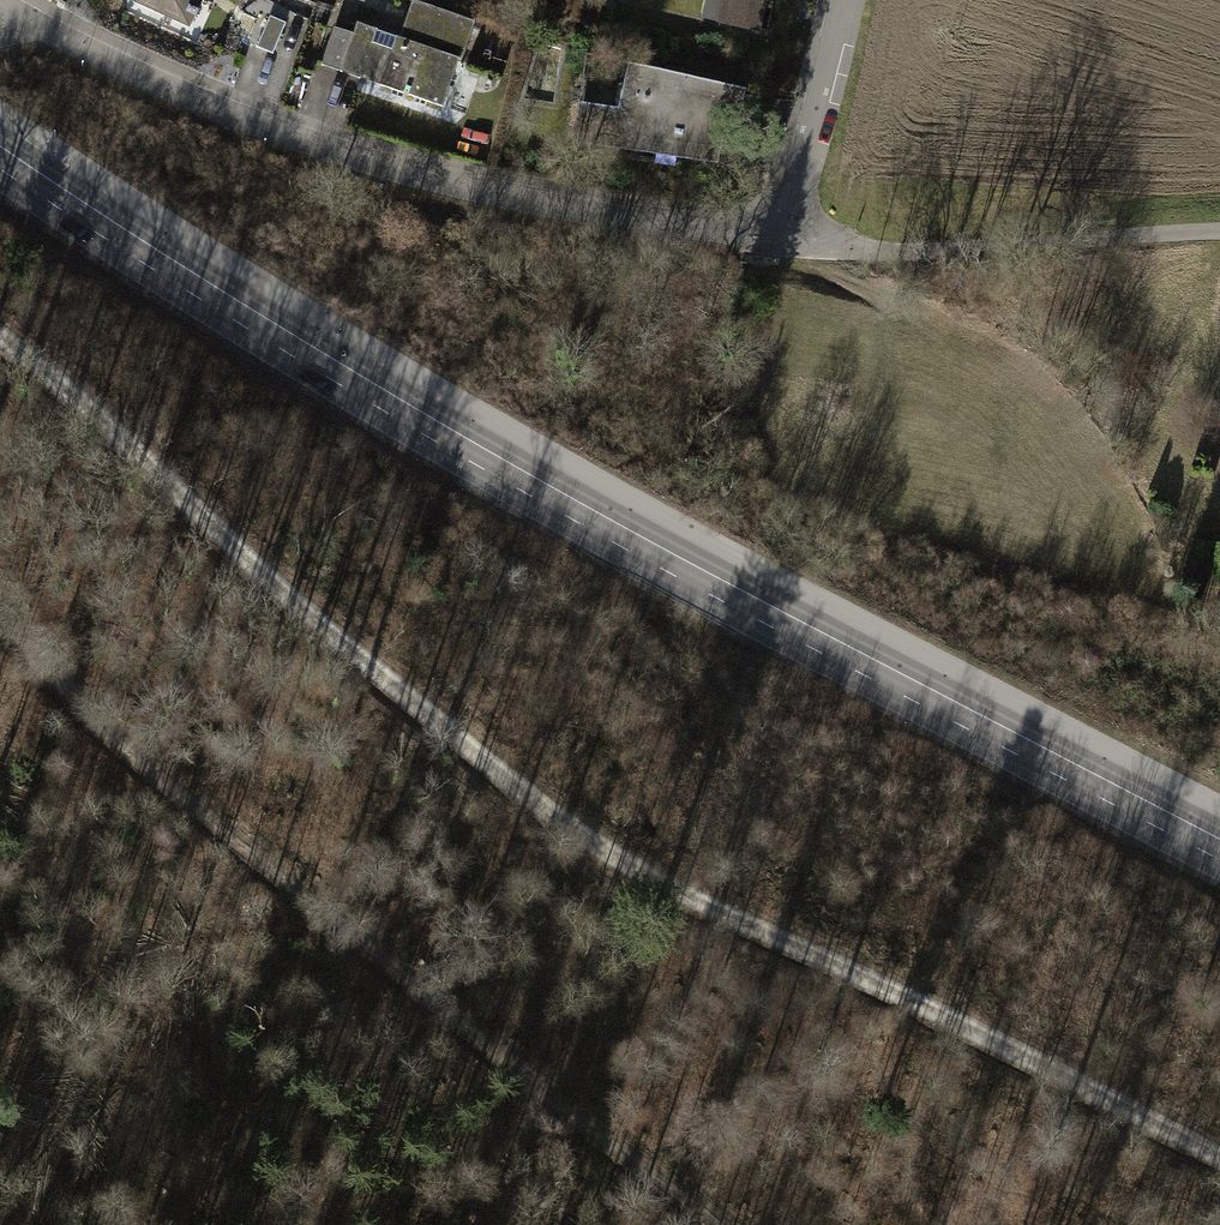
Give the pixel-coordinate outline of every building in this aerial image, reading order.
[(136,6),(193,33),(209,0),(139,0),(136,6)] [(721,20),(759,29),(766,0),(725,0),(721,20)] [(333,30),(322,65),(441,104),(469,20),(412,1),(399,37),(356,23),(352,36),(333,30)] [(270,16),(257,47),(272,54),(286,23),(270,16)] [(740,93),(638,71),(631,113),(582,107),(579,139),(694,156),(702,122),(722,126),(724,117),(734,119),(740,93)]
